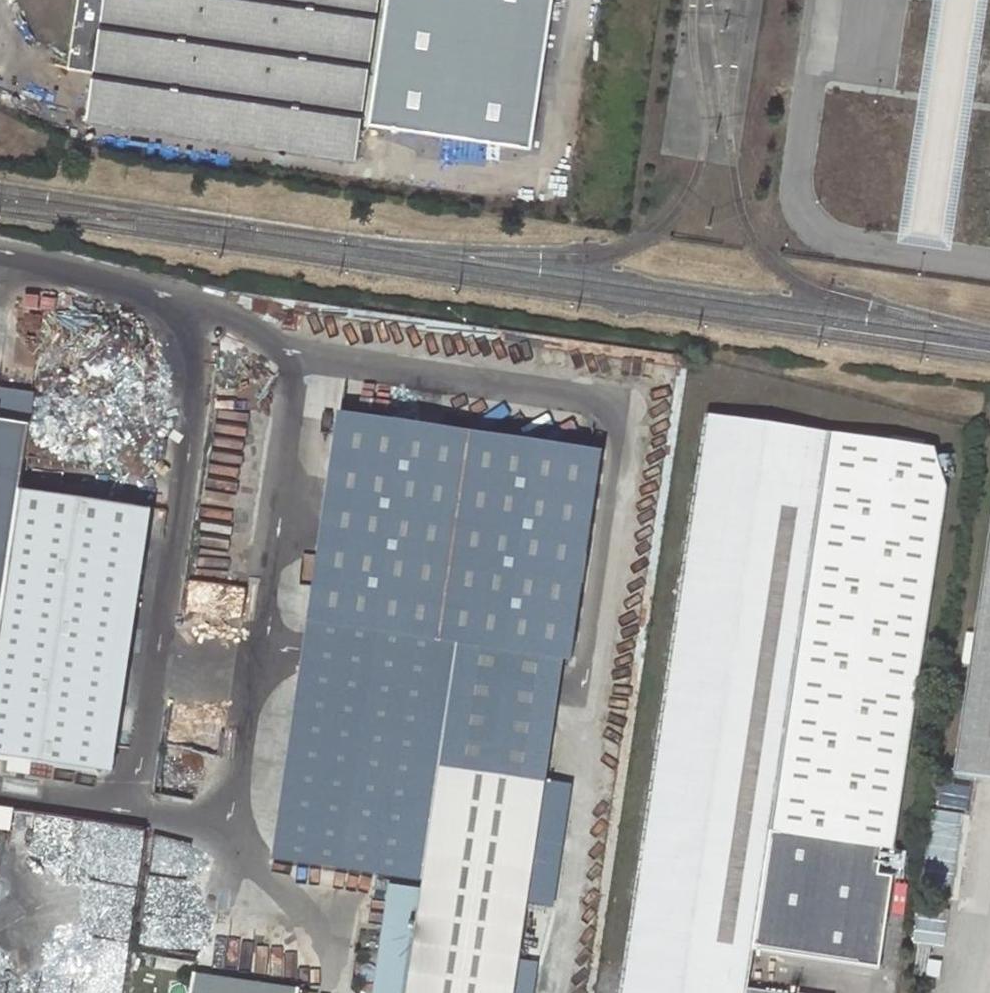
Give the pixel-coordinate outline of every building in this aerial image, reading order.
[(67,68),(94,72),(86,121),(357,161),(380,0),(77,0),(67,68)] [(797,78),(910,94),(923,0),(808,0),(797,78)] [(935,1),(922,93),(921,101),(901,234),(900,240),(953,248),(954,244),(973,112),(974,104),(989,0),(936,0),(935,1)] [(137,511),(20,493),(35,396),(0,391),(0,759),(11,761),(9,773),(28,775),(29,764),(98,774),(137,511)] [(706,415),(620,992),(778,992),(748,988),(771,831),(894,849),(947,489),(934,448),(706,415)] [(266,866),(392,887),(421,891),(440,767),(546,782),(599,458),(332,421),(266,866)] [(954,776),(989,781),(989,534),(954,776)] [(377,992),(515,992),(546,782),(440,767),(421,891),(392,887),(377,992)] [(17,831),(20,809),(0,806),(0,828),(17,831)] [(300,988),(193,972),(190,992),(299,992),(300,988)]
